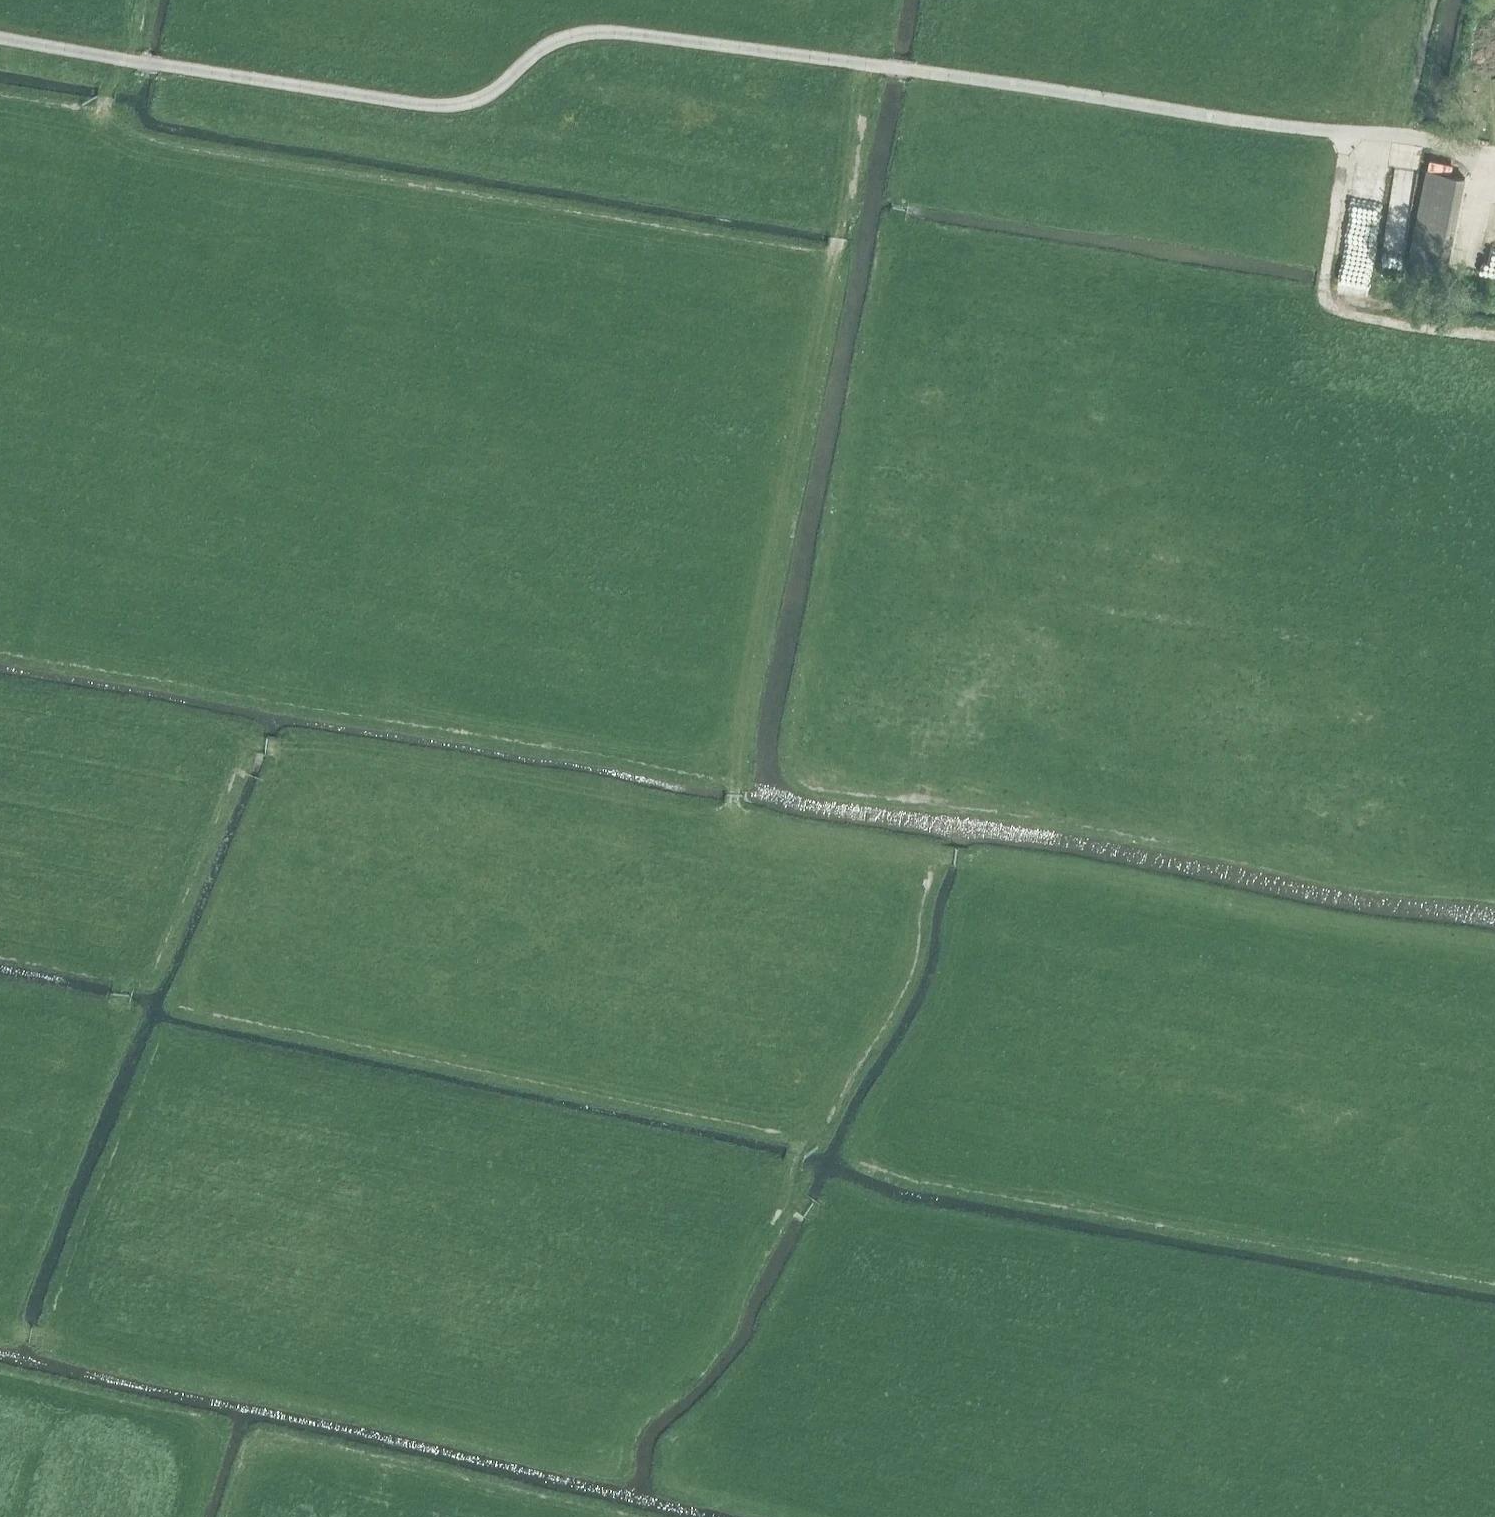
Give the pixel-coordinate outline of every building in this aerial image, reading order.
[(1340,283),(1339,293),(1368,295),(1369,286),(1340,283)]
